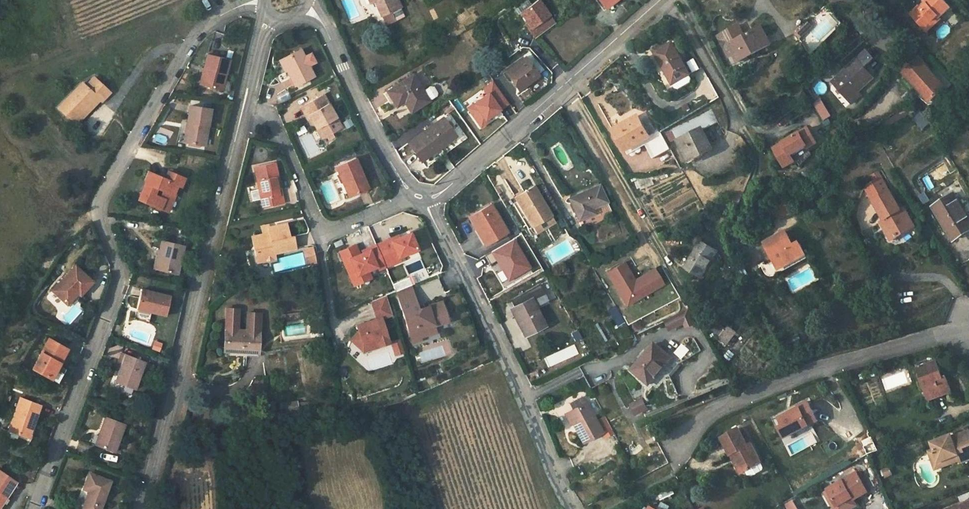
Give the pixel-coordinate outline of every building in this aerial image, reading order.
[(376,1),(383,15),(388,24),(405,16),(401,7),(401,6),(399,0),(376,0),(376,1)] [(556,22),(540,0),(521,14),(536,35),(556,22)] [(945,0),(925,0),(925,1),(920,6),(919,5),(911,12),(929,33),(945,19),(941,15),(951,6),(945,0)] [(866,19),(856,28),(867,40),(876,30),(866,19)] [(797,34),(800,37),(811,27),(808,23),(797,34)] [(738,26),(718,37),(724,48),(723,49),(728,59),(734,55),(738,63),(771,44),(762,27),(745,36),(738,26)] [(670,72),(668,73),(677,88),(680,89),(691,83),(692,80),(689,75),(690,74),(672,44),(655,53),(665,70),(667,69),(670,72)] [(300,51),(281,60),(294,86),(313,77),(308,66),(315,63),(311,54),(303,57),(300,51)] [(857,58),(864,66),(873,59),(866,51),(857,58)] [(207,70),(203,86),(222,91),(230,59),(208,54),(204,69),(207,70)] [(499,62),(495,57),(490,60),(494,66),(499,62)] [(526,57),(506,71),(519,90),(539,75),(526,57)] [(924,88),(923,91),(931,100),(946,87),(918,58),(903,72),(917,87),(920,84),(924,88)] [(860,96),(858,93),(855,90),(870,75),(856,59),(832,81),(852,103),(860,96)] [(413,75),(387,91),(397,106),(405,101),(411,111),(437,96),(437,93),(433,87),(431,86),(423,91),(413,75)] [(855,90),(858,93),(874,78),(870,75),(855,90)] [(85,86),(100,99),(107,91),(92,77),(85,86)] [(509,102),(494,81),(484,88),(488,93),(474,103),(478,109),(471,114),(480,127),(487,122),(485,119),(509,102)] [(80,82),(57,108),(76,126),(100,99),(85,86),(80,82)] [(323,95),(303,105),(316,129),(320,127),(326,137),(342,128),(323,95)] [(813,102),(821,121),(831,117),(822,98),(813,102)] [(478,109),(474,103),(467,108),(471,114),(478,109)] [(313,131),(316,129),(303,105),(300,107),(313,131)] [(190,123),(187,142),(205,145),(211,110),(190,106),(188,122),(190,123)] [(712,111),(673,132),(677,139),(688,161),(702,153),(703,155),(709,151),(707,149),(711,147),(703,130),(718,122),(712,111)] [(920,111),(914,115),(925,126),(930,122),(920,111)] [(638,115),(613,130),(625,151),(644,140),(654,158),(670,148),(660,130),(650,136),(638,115)] [(467,137),(462,131),(455,136),(442,117),(408,143),(426,168),(467,137)] [(944,119),(935,126),(938,130),(948,123),(944,119)] [(322,140),(326,137),(320,127),(316,129),(322,140)] [(796,157),(809,148),(818,143),(809,128),(775,148),(786,167),(798,160),(796,157)] [(677,139),(673,132),(668,135),(671,142),(677,139)] [(796,157),(798,160),(801,166),(813,154),(809,148),(796,157)] [(346,182),(350,191),(352,196),(368,188),(355,158),(335,166),(343,183),(346,182)] [(277,183),(280,182),(276,162),(253,167),(263,208),(285,203),(283,195),(280,196),(277,183)] [(165,176),(164,179),(176,184),(179,185),(182,177),(167,171),(165,176)] [(164,179),(159,177),(149,173),(147,177),(144,178),(145,182),(138,199),(167,211),(174,194),(172,193),(176,184),(164,179)] [(898,236),(915,226),(904,208),(902,210),(881,177),(864,188),(872,202),(884,220),(881,222),(891,238),(897,235),(898,236)] [(346,182),(343,183),(340,184),(344,194),(350,191),(346,182)] [(607,202),(600,185),(569,199),(578,220),(593,213),(592,209),(607,202)] [(534,186),(515,198),(533,227),(552,215),(534,186)] [(933,207),(954,240),(968,230),(968,212),(967,214),(954,193),(933,207)] [(793,211),(787,200),(767,211),(773,223),(793,211)] [(595,215),(609,210),(607,203),(593,209),(595,215)] [(468,217),(475,230),(478,228),(487,243),(506,231),(491,205),(468,217)] [(270,233),(263,234),(256,236),(259,249),(255,250),(257,262),(275,258),(274,253),(295,248),(293,236),(287,237),(286,232),(290,231),(288,223),(268,227),(270,233)] [(478,228),(475,230),(484,244),(487,243),(478,228)] [(777,259),(762,266),(766,274),(769,276),(771,277),(774,277),(776,276),(783,272),(781,269),(806,255),(799,242),(794,245),(786,231),(765,243),(773,257),(775,256),(777,259)] [(391,241),(390,238),(383,242),(392,263),(400,261),(398,258),(416,250),(410,233),(391,241)] [(490,264),(497,260),(509,278),(531,264),(514,237),(485,255),(490,264)] [(183,246),(161,241),(154,268),(176,273),(183,246)] [(686,268),(702,278),(717,252),(701,242),(686,268)] [(359,255),(355,245),(340,252),(354,285),(360,282),(357,275),(376,267),(369,251),(359,255)] [(316,262),(312,247),(303,249),(307,264),(316,262)] [(405,265),(411,280),(425,274),(420,260),(405,265)] [(608,272),(626,304),(664,282),(656,268),(634,281),(624,263),(608,272)] [(76,292),(78,294),(80,296),(92,283),(75,267),(52,291),(65,303),(76,292)] [(438,277),(419,285),(425,302),(444,294),(438,277)] [(418,309),(410,286),(396,292),(413,347),(439,337),(437,330),(451,325),(442,302),(418,309)] [(521,294),(523,299),(532,295),(536,305),(547,301),(540,286),(521,294)] [(136,309),(150,313),(165,316),(170,296),(141,289),(136,309)] [(76,292),(65,303),(68,306),(78,294),(76,292)] [(391,314),(386,296),(371,301),(377,319),(357,325),(359,332),(351,340),(362,350),(366,345),(377,341),(378,346),(388,343),(382,319),(391,314)] [(544,325),(532,300),(511,310),(524,335),(544,325)] [(624,321),(615,306),(609,310),(618,325),(624,321)] [(148,322),(150,313),(136,309),(134,318),(148,322)] [(225,331),(236,331),(238,310),(226,309),(225,331)] [(681,314),(672,318),(676,327),(685,323),(686,326),(694,322),(688,309),(680,313),(681,314)] [(245,352),(257,353),(258,335),(260,314),(247,313),(246,332),(236,331),(225,331),(223,356),(245,357),(245,352)] [(727,345),(736,331),(728,326),(726,329),(723,327),(717,335),(720,337),(719,339),(727,345)] [(577,331),(571,334),(575,342),(581,339),(577,331)] [(49,339),(33,369),(51,379),(67,350),(49,339)] [(158,352),(160,342),(152,340),(149,349),(158,352)] [(651,385),(663,369),(661,367),(669,356),(654,344),(633,370),(651,385)] [(121,363),(118,371),(114,382),(133,389),(140,371),(146,373),(149,364),(121,353),(118,362),(121,363)] [(661,367),(663,369),(670,375),(679,365),(669,356),(661,367)] [(917,368),(925,389),(929,388),(933,399),(951,392),(946,376),(943,378),(936,361),(917,368)] [(929,388),(925,389),(929,400),(933,399),(929,388)] [(8,430),(25,436),(30,422),(34,423),(40,406),(20,399),(8,430)] [(643,401),(634,406),(638,414),(647,409),(643,401)] [(281,411),(298,409),(298,403),(297,402),(281,404),(281,411)] [(780,418),(781,419),(784,425),(780,427),(779,428),(784,437),(796,430),(796,432),(806,427),(816,421),(806,402),(800,405),(801,407),(780,418)] [(567,414),(583,443),(602,432),(587,404),(567,414)] [(300,417),(298,409),(281,411),(282,419),(300,417)] [(105,418),(95,444),(114,451),(124,425),(105,418)] [(30,422),(25,436),(29,438),(34,423),(30,422)] [(796,430),(784,437),(787,442),(808,431),(806,427),(796,432),(796,430)] [(721,438),(731,456),(735,453),(743,469),(745,472),(748,476),(750,477),(752,477),(761,472),(763,470),(763,467),(751,444),(748,446),(738,429),(721,438)] [(934,450),(940,463),(958,456),(960,461),(961,464),(968,461),(968,432),(953,437),(952,435),(931,443),(934,450)] [(836,435),(832,438),(838,448),(843,445),(836,435)] [(940,463),(934,450),(929,452),(936,470),(960,461),(958,456),(940,463)] [(735,453),(731,456),(739,472),(743,469),(735,453)] [(880,470),(884,478),(892,475),(888,466),(880,470)] [(2,502),(5,498),(15,482),(0,472),(0,505),(2,502)] [(834,508),(835,508),(850,508),(857,505),(854,500),(868,492),(857,472),(828,489),(837,506),(834,508)] [(82,508),(100,508),(110,481),(89,473),(83,489),(89,491),(82,508)] [(787,508),(798,508),(792,499),(783,503),(787,508)]
